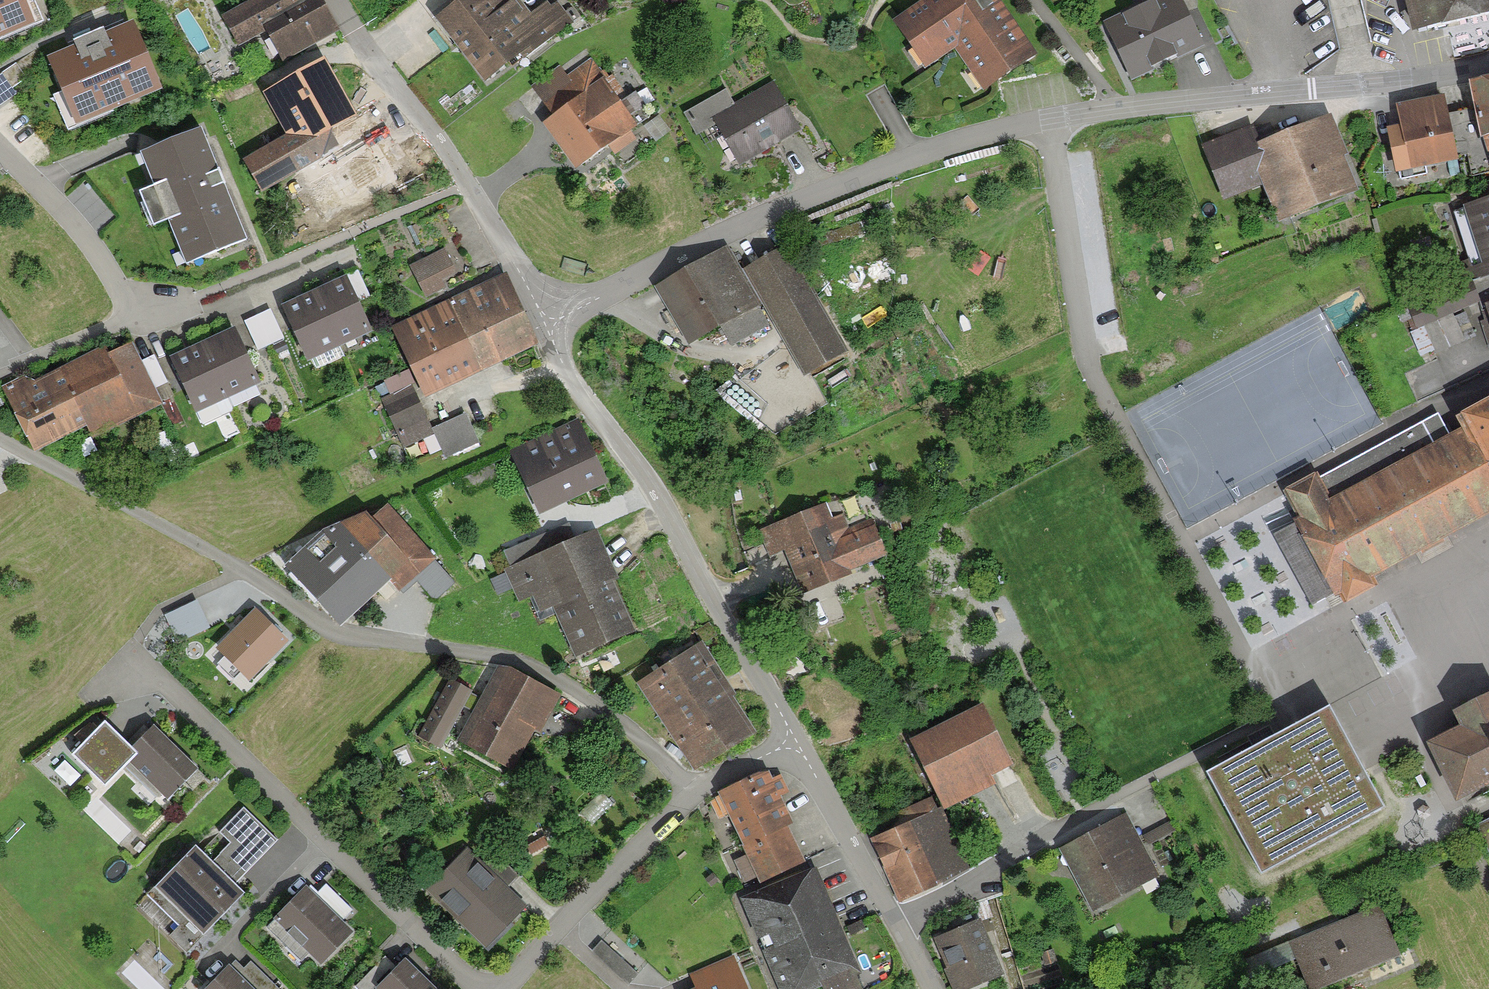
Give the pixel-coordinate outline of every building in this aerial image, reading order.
[(25,0),(0,0),(0,40),(35,25),(25,0)] [(222,19),(239,50),(266,34),(283,65),(340,33),(321,0),(256,0),(222,19)] [(435,21),(485,86),(521,58),(525,61),(574,23),(558,3),(551,7),(548,2),(532,16),(519,0),(462,0),(435,21)] [(891,21),(923,69),(953,49),(982,91),(1036,54),(998,0),(988,0),(992,5),(980,13),(972,0),(921,0),(891,21)] [(980,13),(992,5),(988,0),(972,0),(980,13)] [(1102,23),(1131,82),(1154,71),(1153,69),(1173,60),(1177,58),(1178,59),(1205,46),(1182,0),(1150,0),(1102,23)] [(1413,35),(1488,18),(1488,0),(1404,0),(1413,35)] [(163,91),(136,21),(105,34),(104,31),(86,39),(73,44),(75,47),(47,59),(76,128),(163,91)] [(324,60),(262,95),(285,135),(241,159),(262,196),(299,176),(322,217),(393,178),(369,135),(378,130),(367,110),(355,116),(324,60)] [(554,118),(543,126),(576,172),(609,149),(620,140),(630,132),(637,128),(630,118),(620,104),(612,92),(620,86),(613,76),(606,81),(591,60),(568,76),(583,96),(554,118)] [(0,76),(0,107),(16,96),(12,89),(27,79),(16,64),(0,76)] [(554,118),(583,96),(568,76),(560,66),(531,88),(554,118)] [(727,90),(686,112),(698,134),(717,124),(739,164),(800,130),(789,110),(773,82),(734,103),(727,90)] [(1483,140),(1488,139),(1488,82),(1467,86),(1472,110),(1479,142),(1483,140)] [(620,104),(630,118),(645,107),(636,93),(620,104)] [(1445,97),(1397,107),(1401,125),(1386,128),(1396,175),(1458,162),(1457,156),(1448,115),(1445,97)] [(1448,115),(1457,156),(1465,153),(1472,178),(1488,173),(1488,157),(1488,158),(1483,140),(1479,142),(1472,110),(1448,115)] [(1346,154),(1330,114),(1259,142),(1251,124),(1201,144),(1223,199),(1261,184),(1276,223),(1358,190),(1344,154),(1346,154)] [(203,131),(141,156),(155,190),(169,224),(186,268),(247,243),(222,178),(203,131)] [(636,140),(630,132),(620,140),(609,149),(615,156),(636,140)] [(169,224),(155,190),(140,196),(154,230),(169,224)] [(1463,207),(1479,257),(1459,264),(1466,286),(1488,279),(1488,198),(1463,207)] [(742,272),(728,246),(654,288),(689,349),(722,330),(732,347),(770,326),(759,308),(762,307),(742,272)] [(850,353),(788,246),(742,272),(762,307),(804,379),(850,353)] [(450,288),(445,276),(460,270),(450,247),(414,262),(429,297),(450,288)] [(358,272),(345,278),(357,303),(370,297),(358,272)] [(505,277),(450,302),(483,373),(500,365),(538,348),(505,277)] [(313,293),(341,349),(372,334),(357,303),(345,278),(329,286),(313,293)] [(308,365),(341,349),(313,293),(298,301),(281,309),(308,365)] [(483,373),(450,302),(392,328),(425,399),(458,384),(483,373)] [(1484,307),(1487,319),(1480,321),(1488,346),(1488,306),(1484,307)] [(1427,356),(1479,334),(1469,309),(1416,330),(1427,356)] [(284,340),(270,310),(244,322),(258,351),(284,340)] [(201,345),(229,401),(260,386),(233,330),(217,338),(201,345)] [(106,352),(104,348),(35,382),(23,377),(1,388),(34,454),(87,429),(93,441),(163,406),(131,340),(106,352)] [(196,417),(229,401),(201,345),(186,353),(169,361),(196,417)] [(384,380),(391,396),(412,386),(416,385),(408,369),(384,380)] [(391,396),(381,401),(403,449),(434,435),(432,430),(412,386),(391,396)] [(1456,422),(1463,433),(1451,440),(1439,415),(1321,480),(1318,475),(1285,494),(1300,522),(1293,524),(1295,527),(1332,597),(1335,602),(1342,598),(1346,607),(1378,588),(1374,582),(1488,518),(1488,404),(1456,422)] [(467,414),(432,430),(434,435),(445,459),(480,443),(467,414)] [(609,484),(578,421),(508,454),(538,518),(550,512),(609,484)] [(494,465),(463,480),(470,495),(502,481),(494,465)] [(828,505),(759,531),(769,559),(785,552),(788,560),(802,597),(848,579),(846,573),(887,557),(873,519),(848,529),(843,516),(834,519),(828,505)] [(322,533),(284,569),(341,631),(384,589),(390,583),(399,593),(401,592),(434,562),(436,561),(390,507),(370,521),(367,516),(322,533)] [(504,551),(511,568),(578,540),(570,524),(504,551)] [(1332,597),(1295,527),(1275,538),(1312,608),(1332,597)] [(511,568),(505,570),(519,603),(531,599),(541,622),(555,615),(576,661),(637,634),(612,583),(619,580),(598,532),(578,540),(511,568)] [(455,585),(434,562),(401,592),(403,595),(417,583),(435,602),(455,585)] [(208,628),(197,603),(166,617),(177,642),(208,628)] [(272,627),(255,610),(215,651),(249,684),(289,643),(272,627)] [(731,688),(702,644),(637,685),(693,774),(757,736),(734,699),(737,696),(731,688)] [(561,698),(500,665),(481,701),(478,706),(474,713),(458,743),(513,772),(535,732),(541,735),(561,698)] [(472,692),(451,680),(419,738),(441,750),(464,707),(470,695),(472,692)] [(481,701),(470,695),(464,707),(474,713),(478,706),(481,701)] [(1454,716),(1461,731),(1427,748),(1456,807),(1488,791),(1488,699),(1454,716)] [(983,705),(909,745),(942,811),(944,814),(996,787),(992,780),(1013,769),(983,705)] [(1384,814),(1328,714),(1207,779),(1261,880),(1384,814)] [(131,751),(106,726),(72,758),(104,790),(130,765),(137,757),(131,751)] [(198,771),(154,728),(145,736),(131,751),(137,757),(130,765),(168,802),(198,771)] [(745,886),(757,881),(759,888),(807,868),(790,828),(794,827),(792,822),(781,797),(789,794),(781,776),(773,780),(770,773),(719,795),(746,857),(734,862),(745,886)] [(932,799),(897,815),(903,826),(895,830),(871,841),(900,905),(971,872),(944,814),(942,811),(938,813),(932,799)] [(277,842),(244,810),(220,834),(230,844),(211,864),(196,849),(155,891),(204,939),(245,896),(235,886),(240,880),(277,842)] [(1126,816),(1059,852),(1063,859),(1093,915),(1160,879),(1126,816)] [(1475,828),(1488,855),(1488,821),(1475,828)] [(1171,822),(1144,837),(1149,846),(1176,831),(1171,822)] [(481,864),(467,850),(425,893),(487,952),(529,909),(510,891),(507,888),(481,864)] [(493,852),(481,864),(507,888),(518,877),(493,852)] [(816,868),(740,900),(758,943),(770,938),(772,943),(836,916),(826,892),(816,868)] [(326,886),(316,897),(342,923),(353,912),(326,886)] [(316,897),(306,888),(274,921),(321,968),(354,935),(342,923),(316,897)] [(1287,945),(1305,988),(1328,988),(1401,959),(1379,907),(1333,926),(1287,945)] [(772,943),(774,947),(763,952),(779,988),(823,988),(861,988),(858,981),(856,977),(861,975),(836,916),(772,943)] [(934,940),(946,971),(945,972),(951,988),(979,988),(1005,979),(983,921),(955,932),(934,940)] [(638,975),(602,943),(592,954),(628,986),(638,975)] [(734,957),(690,976),(696,988),(747,988),(734,957)] [(230,968),(251,988),(278,988),(251,963),(244,970),(236,961),(230,968)] [(406,961),(378,988),(435,988),(421,975),(406,961)] [(230,968),(208,988),(251,988),(230,968)]
